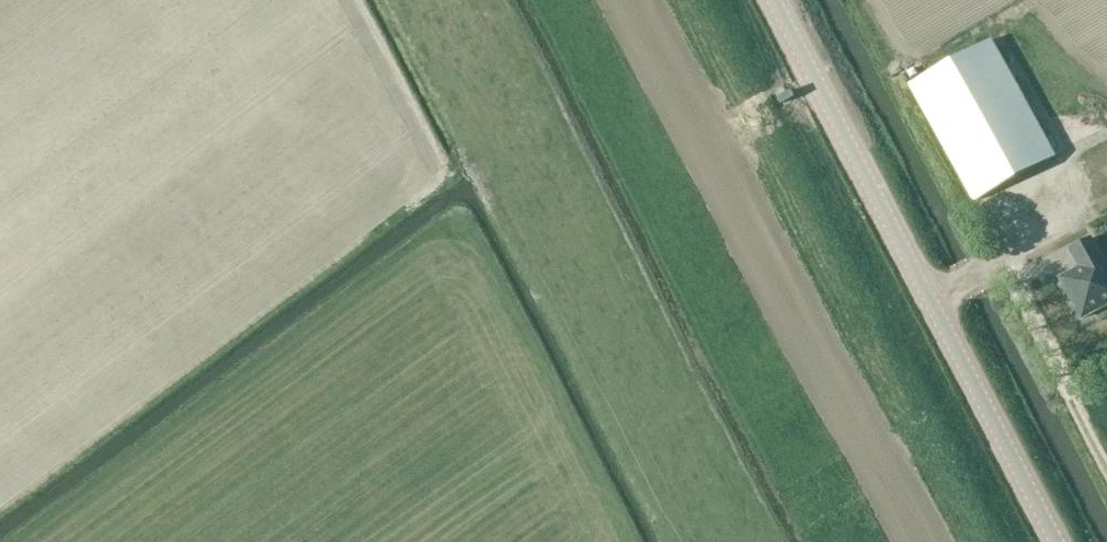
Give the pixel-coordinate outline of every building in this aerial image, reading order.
[(974,204),(1056,157),(992,41),(910,87),(974,204)] [(1106,308),(1106,269),(1091,240),(1070,252),(1080,269),(1060,280),(1083,321),(1106,308)]
